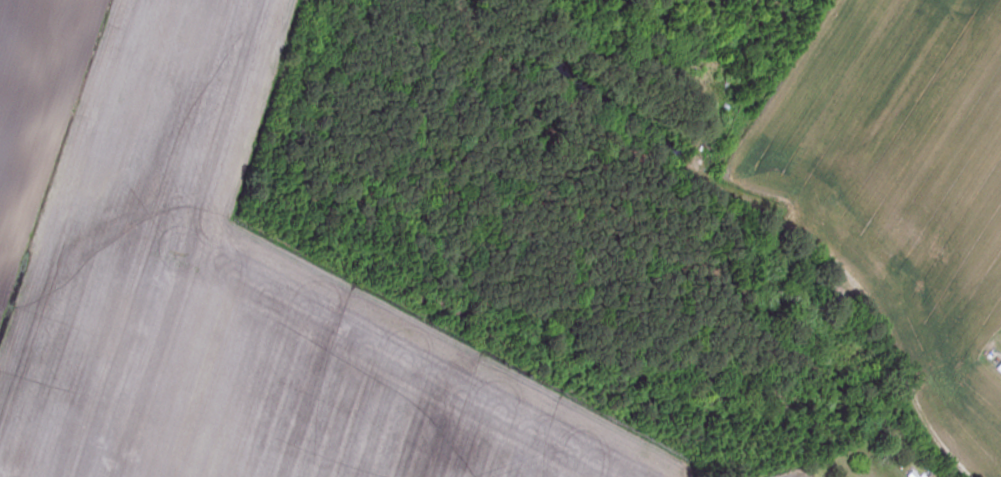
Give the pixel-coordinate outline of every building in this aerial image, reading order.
[(733,82),(727,80),(725,86),(731,88),(733,82)] [(993,368),(1000,375),(1000,359),(993,368)]
